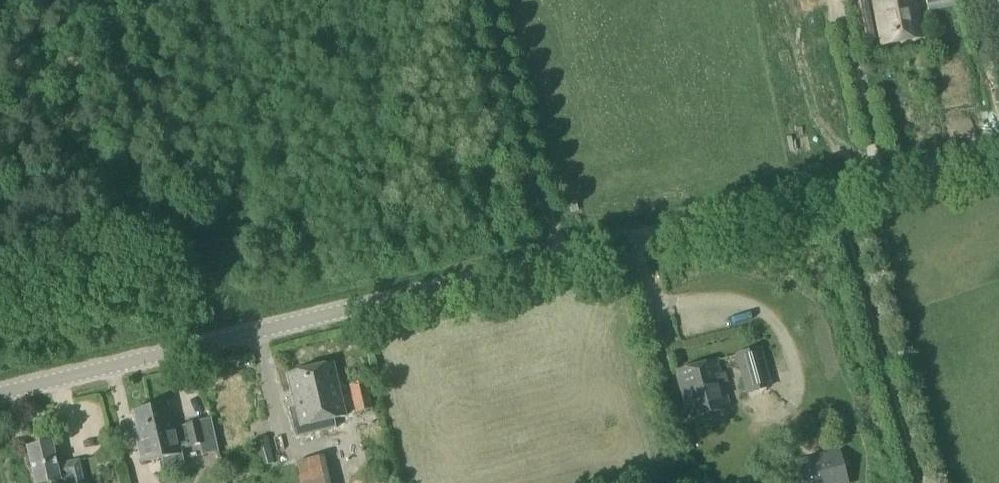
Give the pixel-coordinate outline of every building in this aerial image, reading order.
[(882,46),(922,38),(914,0),(876,0),(872,1),(882,46)] [(927,11),(959,5),(958,0),(925,0),(927,11)] [(974,70),(956,72),(957,91),(976,90),(974,70)] [(978,122),(976,108),(953,111),(955,125),(978,122)] [(736,355),(746,396),(769,390),(758,349),(736,355)] [(675,373),(689,420),(728,409),(715,362),(675,373)] [(280,397),(284,411),(296,408),(301,427),(344,417),(332,366),(289,376),(293,394),(280,397)] [(365,382),(348,386),(355,412),(371,408),(365,382)] [(156,435),(162,460),(164,469),(183,465),(180,447),(189,445),(190,447),(200,445),(202,456),(218,452),(210,420),(184,426),(185,427),(176,429),(174,420),(170,421),(167,404),(150,408),(156,435)] [(156,435),(150,408),(133,412),(136,428),(133,428),(141,464),(162,460),(156,435)] [(78,461),(57,466),(51,443),(27,449),(35,482),(47,482),(58,481),(59,482),(83,482),(78,461)] [(270,446),(256,449),(260,465),(274,462),(270,446)] [(838,452),(797,462),(803,482),(846,482),(838,452)] [(306,458),(310,482),(336,482),(332,454),(306,458)] [(360,474),(362,482),(379,482),(375,470),(360,474)]
